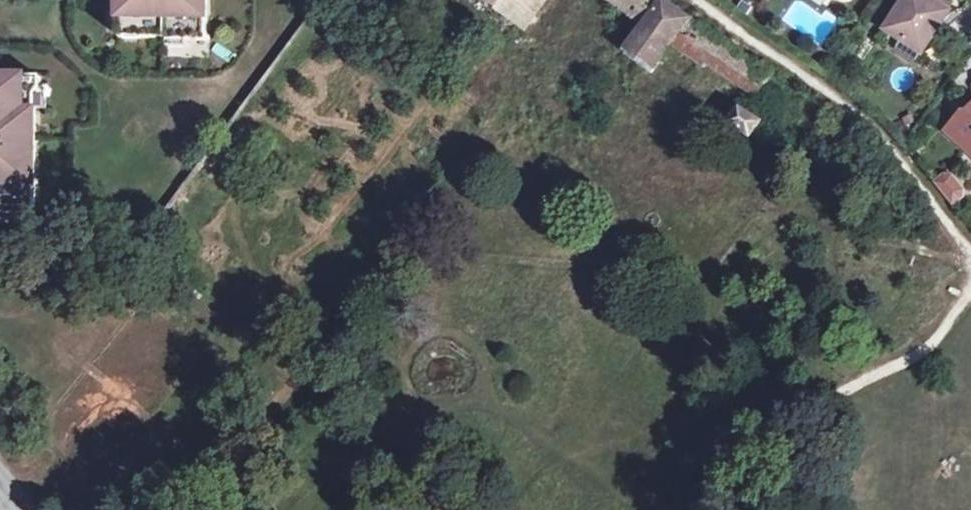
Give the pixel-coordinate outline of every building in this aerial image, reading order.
[(117,6),(117,21),(109,24),(109,36),(157,39),(156,34),(167,35),(173,40),(197,41),(198,0),(110,0),(117,6)] [(794,85),(671,0),(603,0),(593,16),(611,28),(579,74),(594,84),(582,103),(586,107),(579,116),(554,96),(538,119),(496,91),(482,112),(499,124),(490,136),(518,157),(528,143),(582,182),(627,117),(624,116),(678,39),(754,91),(731,123),(752,139),(794,85)] [(516,19),(524,26),(544,0),(491,0),(516,19)] [(915,49),(943,8),(931,0),(897,0),(880,25),(915,49)] [(10,195),(15,200),(37,201),(41,91),(44,87),(45,74),(0,73),(0,195),(10,195)] [(940,132),(960,149),(966,142),(970,146),(970,101),(964,110),(958,109),(940,132)] [(960,149),(970,159),(970,146),(966,142),(960,149)] [(937,172),(929,179),(937,190),(949,180),(944,173),(940,175),(937,172)] [(949,180),(937,190),(946,200),(955,193),(955,187),(949,180)]
